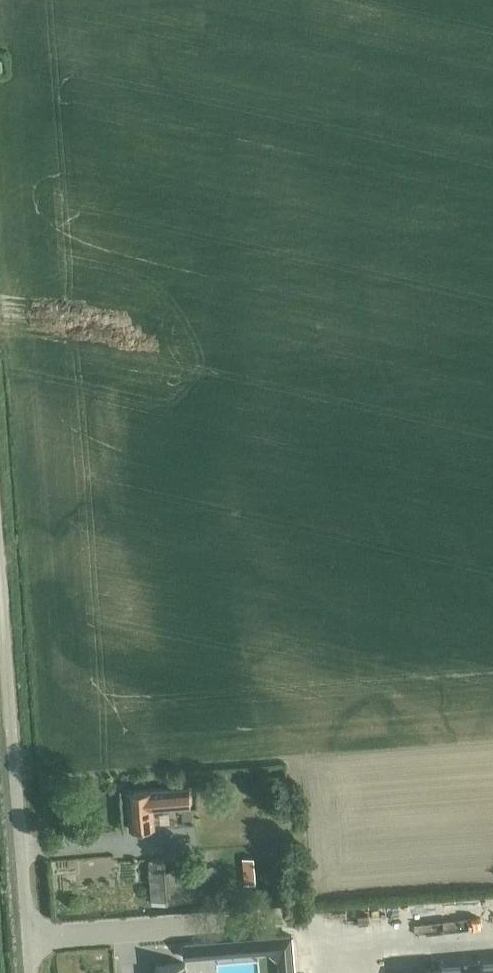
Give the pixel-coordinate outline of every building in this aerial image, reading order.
[(128,792),(130,828),(154,827),(153,808),(190,806),(189,788),(128,792)] [(149,860),(153,903),(197,900),(194,867),(166,869),(166,859),(149,860)] [(215,882),(214,864),(199,865),(200,883),(215,882)] [(185,963),(179,963),(174,964),(156,965),(157,972),(186,972),(185,963)] [(409,971),(409,972),(492,972),(492,964),(409,971)]
